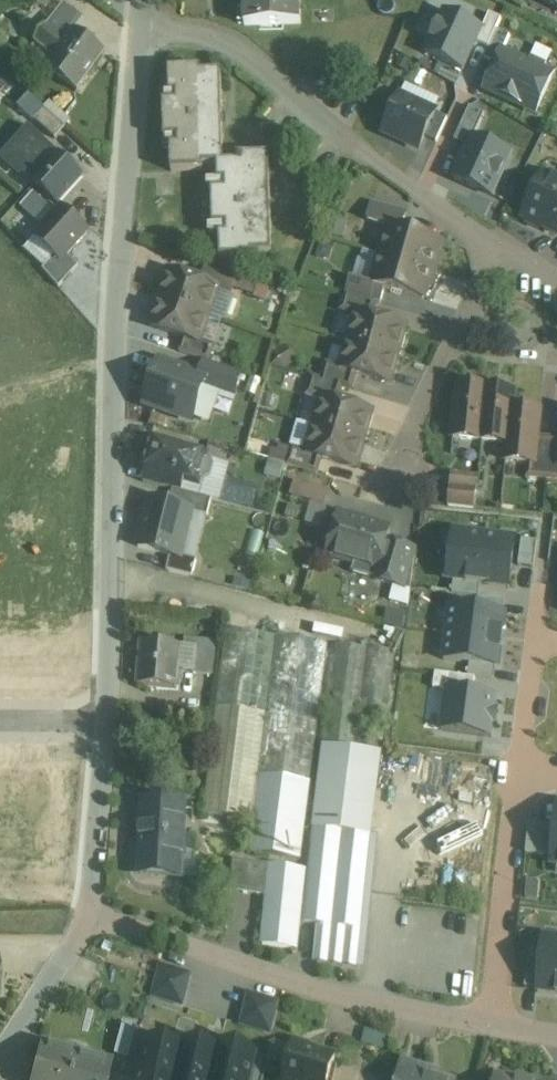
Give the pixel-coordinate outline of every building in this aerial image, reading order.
[(244,25),(301,23),(300,0),(244,0),(244,25)] [(476,42),(481,30),(444,14),(426,53),(464,70),(476,42)] [(476,42),(489,48),(497,31),(502,20),(489,14),(481,30),(476,42)] [(66,41),(46,26),(35,42),(55,57),(66,41)] [(105,53),(74,30),(66,41),(55,57),(46,69),(77,91),(105,53)] [(484,59),(497,64),(502,54),(510,37),(497,31),(489,48),(484,59)] [(497,64),(486,89),(537,111),(553,77),(543,73),(546,67),(531,60),(529,66),(502,54),(497,64)] [(237,157),(237,164),(223,164),(221,74),(201,75),(200,70),(168,71),(169,95),(163,95),(164,148),(170,148),(171,172),(203,171),(203,166),(217,166),(217,182),(211,182),(213,236),(219,236),(220,259),(252,259),(252,254),(272,254),(269,156),(237,157)] [(400,96),(384,133),(419,149),(425,137),(436,113),(400,96)] [(454,141),(469,148),(473,138),(484,115),(470,108),(454,141)] [(65,128),(44,109),(33,121),(55,140),(65,128)] [(436,113),(425,137),(437,143),(448,118),(436,113)] [(81,176),(28,127),(3,156),(23,174),(25,171),(34,178),(31,181),(56,204),(81,176)] [(454,178),(492,196),(511,156),(473,138),(469,148),(454,178)] [(547,175),(544,173),(523,217),(526,218),(527,223),(539,229),(543,227),(556,234),(556,176),(552,173),(547,175)] [(406,214),(371,204),(367,220),(388,226),(389,225),(402,229),(406,214)] [(8,220),(26,228),(32,215),(13,207),(8,220)] [(88,233),(61,208),(34,238),(54,257),(61,263),(67,256),(88,233)] [(402,229),(389,225),(388,226),(380,255),(435,271),(440,253),(436,253),(440,240),(402,229)] [(435,271),(380,255),(372,284),(372,285),(385,288),(423,299),(427,287),(430,288),(435,271)] [(61,263),(54,257),(43,270),(59,288),(78,267),(67,256),(61,263)] [(236,279),(207,270),(202,284),(217,289),(217,290),(231,295),(236,279)] [(202,284),(169,272),(160,300),(208,316),(217,290),(217,289),(202,284)] [(372,284),(350,277),(346,293),(375,302),(381,303),(385,288),(372,285),(372,284)] [(375,302),(346,293),(341,310),(356,314),(356,313),(371,318),(375,302)] [(208,316),(160,300),(150,327),(184,338),(199,343),(199,342),(208,316)] [(371,318),(356,313),(356,314),(349,341),(398,355),(405,327),(371,318)] [(199,343),(184,338),(179,353),(204,362),(208,363),(213,347),(199,342),(199,343)] [(398,355),(349,341),(341,368),(341,369),(356,373),(390,382),(398,355)] [(208,363),(204,362),(200,377),(206,379),(204,386),(235,397),(242,375),(208,363)] [(200,377),(160,363),(146,405),(192,421),(204,386),(206,379),(200,377)] [(356,373),(341,369),(341,368),(326,364),(322,380),(321,381),(342,387),(341,387),(351,390),(356,373)] [(342,387),(321,381),(322,380),(312,378),(307,395),(322,399),(322,398),(337,403),(341,387),(342,387)] [(486,388),(458,385),(453,438),(481,441),(486,388)] [(514,391),(486,388),(481,441),(507,444),(508,444),(512,408),(514,391)] [(337,403),(322,398),(322,399),(314,426),(363,440),(371,412),(337,403)] [(512,408),(508,444),(507,444),(506,461),(529,463),(534,464),(537,438),(540,411),(512,408)] [(363,440),(314,426),(307,453),(306,454),(321,458),(355,468),(363,440)] [(550,439),(537,438),(534,464),(529,463),(528,477),(546,478),(550,439)] [(550,439),(546,478),(556,480),(556,440),(550,439)] [(206,456),(151,440),(151,441),(147,440),(143,443),(139,455),(141,459),(145,460),(146,469),(185,479),(198,482),(199,480),(204,482),(211,478),(214,466),(211,460),(205,458),(206,456)] [(270,443),(268,459),(286,462),(289,446),(270,443)] [(307,453),(292,448),(287,465),(317,474),(321,458),(306,454),(307,453)] [(185,479),(146,469),(143,483),(173,490),(181,493),(185,479)] [(478,476),(451,473),(450,486),(477,489),(478,476)] [(294,479),(290,493),(325,503),(329,489),(294,479)] [(477,489),(450,486),(449,499),(475,502),(477,489)] [(181,493),(173,490),(169,505),(190,511),(190,512),(207,517),(211,500),(181,493)] [(169,505),(150,501),(138,548),(170,556),(179,558),(179,557),(190,512),(190,511),(169,505)] [(321,523),(324,504),(310,501),(306,520),(321,523)] [(389,529),(339,515),(328,555),(355,563),(352,573),(374,579),(375,579),(386,542),(389,529)] [(455,529),(448,576),(461,578),(459,593),(479,595),(481,581),(511,585),(518,538),(455,529)] [(415,550),(386,542),(375,579),(374,579),(373,580),(404,589),(404,588),(410,589),(416,551),(415,551),(415,550)] [(196,561),(179,557),(179,558),(170,556),(166,571),(192,577),(196,561)] [(505,599),(479,595),(477,605),(451,602),(444,655),(471,658),(469,675),(476,676),(494,679),(495,665),(501,666),(509,613),(503,612),(505,599)] [(387,608),(384,622),(401,625),(404,611),(387,608)] [(231,619),(204,831),(243,836),(270,624),(231,619)] [(328,633),(277,626),(249,851),(300,857),(328,633)] [(196,649),(141,643),(138,685),(177,689),(179,668),(193,670),(196,649)] [(394,650),(336,643),(323,746),(381,754),(394,650)] [(214,650),(196,649),(193,670),(193,672),(211,674),(214,650)] [(473,693),(476,676),(445,672),(438,726),(492,734),(497,696),(473,693)] [(381,754),(323,746),(313,826),(371,833),(381,754)] [(185,803),(143,801),(139,870),(180,872),(185,803)] [(534,854),(548,856),(549,849),(556,850),(556,801),(555,801),(552,828),(538,826),(534,854)] [(371,833),(313,826),(301,915),(315,917),(312,944),(356,949),(371,833)] [(247,860),(233,858),(229,886),(243,889),(247,860)] [(270,863),(247,860),(243,889),(267,892),(270,863)] [(300,868),(270,863),(267,892),(261,936),(294,941),(300,896),(297,895),(300,868)] [(526,949),(523,973),(556,977),(556,928),(542,926),(539,951),(526,949)] [(188,967),(159,959),(151,988),(180,996),(188,967)] [(276,992),(247,984),(239,1013),(268,1022),(276,992)] [(149,1029),(135,1079),(171,1079),(182,1038),(149,1029)] [(171,1079),(207,1079),(218,1039),(184,1030),(182,1038),(171,1079)] [(207,1079),(243,1079),(254,1040),(220,1031),(218,1039),(207,1079)] [(290,1031),(279,1069),(299,1075),(298,1074),(319,1079),(321,1079),(332,1043),(290,1031)] [(43,1035),(39,1052),(37,1052),(30,1077),(41,1079),(68,1079),(78,1045),(43,1035)] [(78,1045),(68,1079),(107,1079),(110,1071),(108,1070),(112,1054),(78,1045)] [(414,1057),(415,1051),(398,1046),(388,1079),(449,1079),(452,1068),(414,1057)] [(492,1058),(488,1079),(550,1079),(552,1069),(492,1058)]
